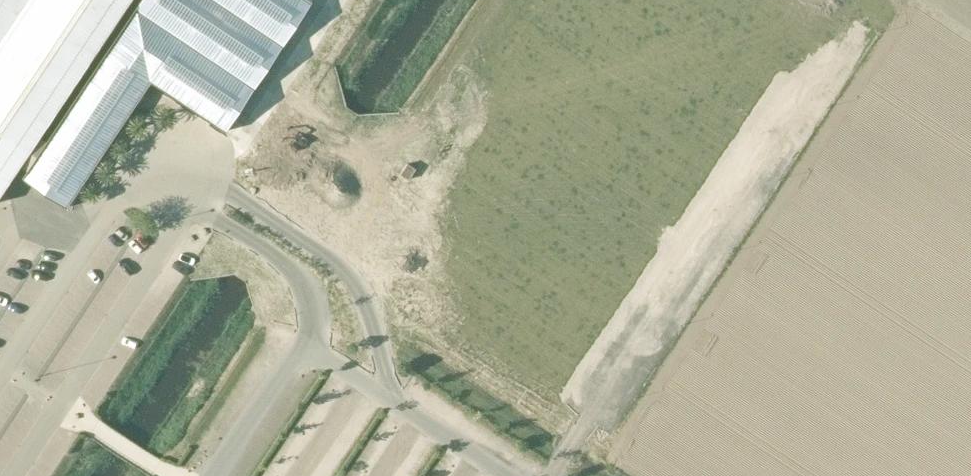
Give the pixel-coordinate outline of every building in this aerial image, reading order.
[(20,165),(27,169),(23,176),(68,206),(151,82),(225,131),(313,1),(310,0),(140,0),(46,141),(39,136),(131,0),(0,0),(0,195),(20,165)]
